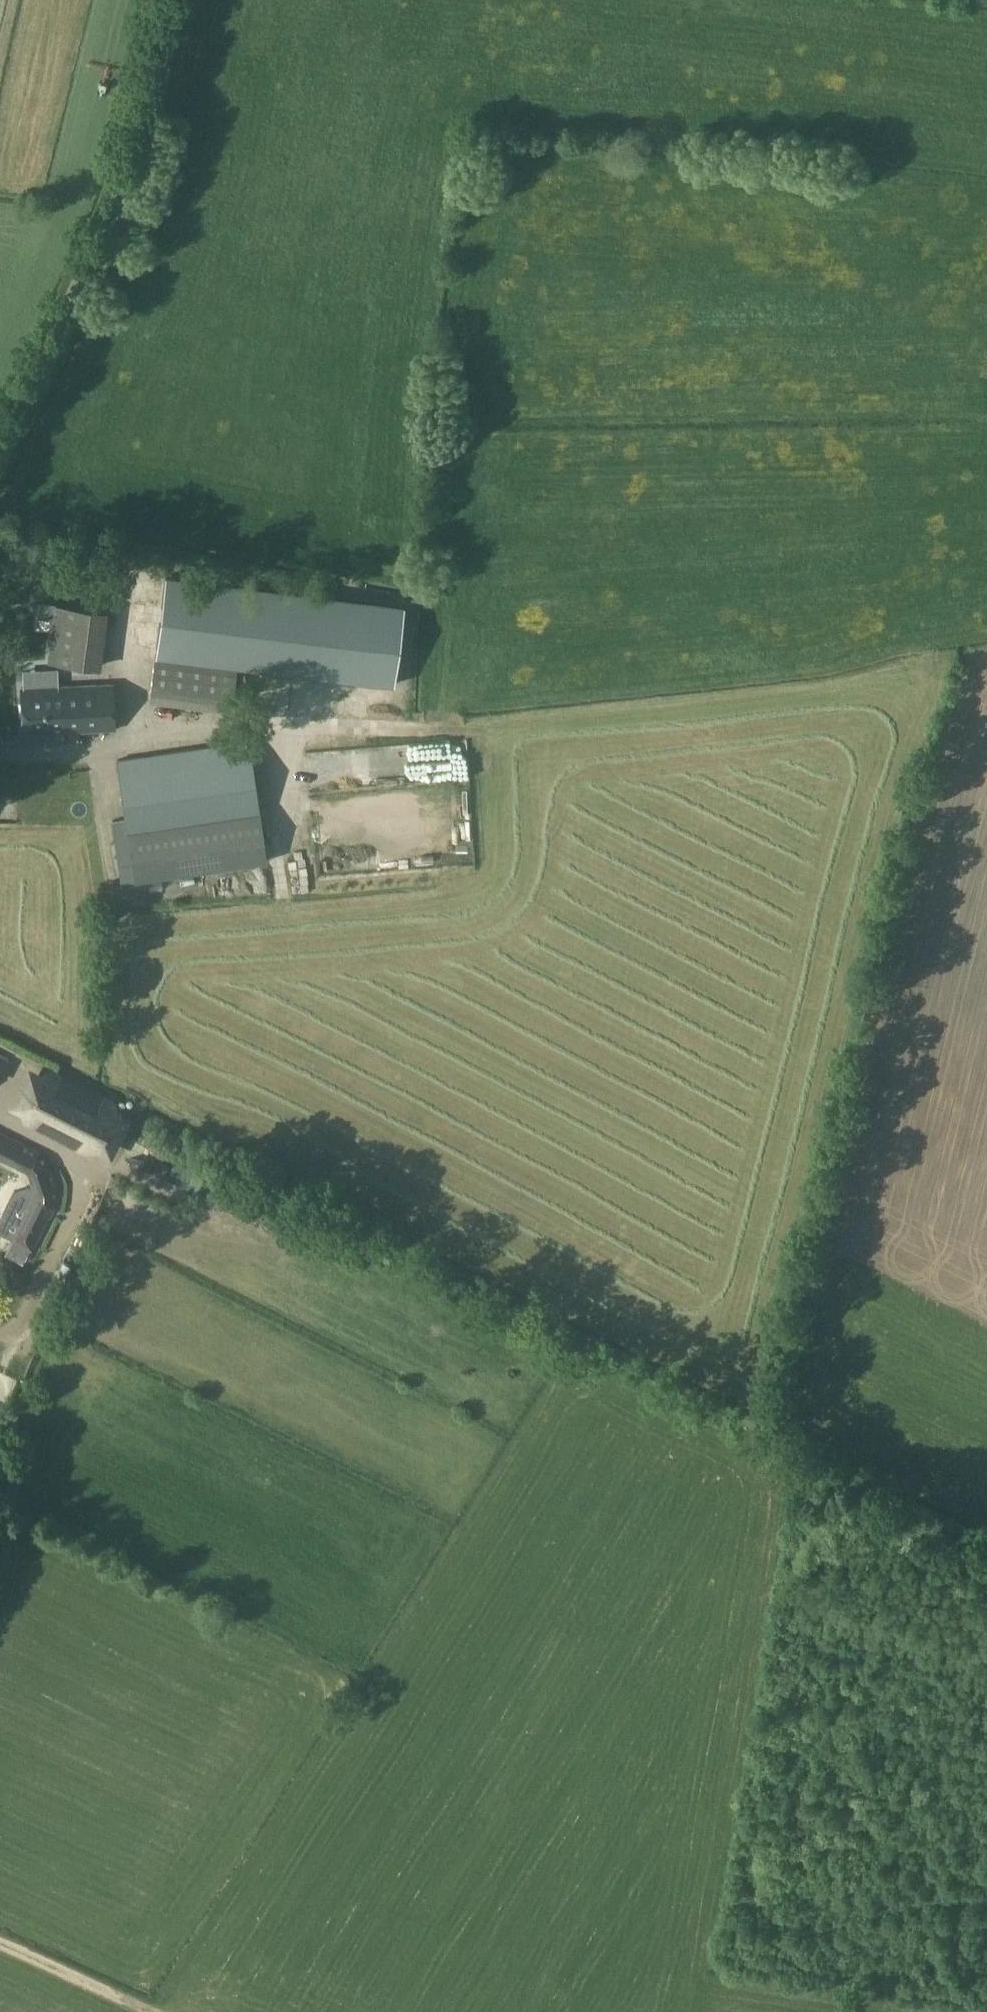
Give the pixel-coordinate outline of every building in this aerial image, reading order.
[(246,588),(166,578),(157,658),(237,667),(395,686),(405,607),(246,588)] [(54,604),(39,602),(37,618),(52,620),(54,604)] [(55,610),(54,662),(96,663),(98,611),(55,610)] [(237,667),(157,658),(152,699),(232,708),(237,667)] [(115,729),(113,684),(21,688),(23,733),(115,729)] [(116,759),(124,817),(126,831),(260,811),(249,740),(176,750),(116,759)] [(403,772),(402,743),(372,744),(373,773),(403,772)] [(387,816),(398,810),(388,793),(378,800),(387,816)] [(134,881),(126,831),(124,817),(111,819),(121,883),(134,881)] [(317,836),(379,833),(379,820),(317,822),(317,836)] [(0,1055),(0,1082),(10,1060),(0,1055)] [(10,1107),(22,1114),(24,1123),(87,1156),(97,1154),(111,1161),(132,1122),(117,1114),(115,1103),(52,1070),(41,1075),(30,1069),(10,1107)] [(37,1150),(0,1132),(0,1158),(27,1171),(37,1150)] [(32,1195),(10,1238),(3,1250),(25,1262),(33,1249),(56,1205),(57,1188),(50,1164),(38,1151),(37,1150),(27,1171),(33,1188),(32,1195)]
